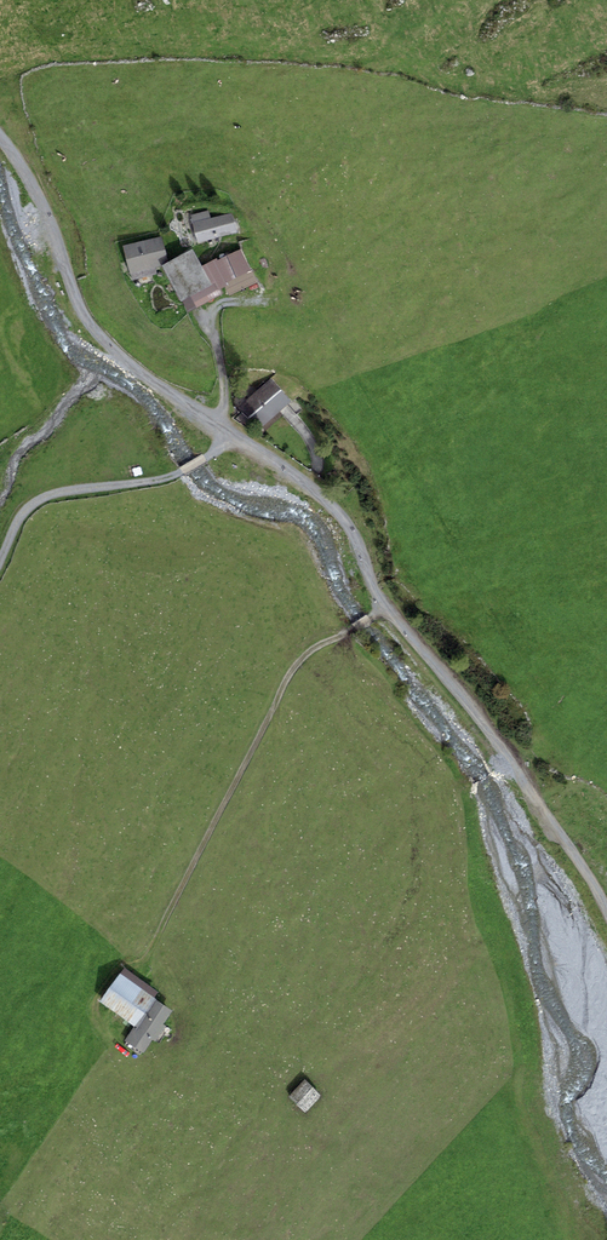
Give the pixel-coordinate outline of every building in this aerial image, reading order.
[(191,215),(193,222),(210,218),(208,210),(191,215)] [(210,218),(193,222),(198,243),(237,233),(232,213),(210,218)] [(162,237),(123,246),(129,270),(132,280),(157,274),(155,267),(162,265),(168,262),(168,261),(162,237)] [(217,258),(201,266),(212,286),(183,301),(188,312),(223,294),(221,289),(227,285),(226,283),(252,270),(241,248),(218,260),(217,258)] [(168,262),(162,265),(181,302),(183,301),(212,286),(201,266),(193,250),(168,262)] [(271,379),(238,408),(258,430),(291,401),(271,379)] [(159,992),(124,967),(100,1001),(134,1027),(155,998),(159,992)] [(134,1027),(124,1040),(142,1053),(172,1011),(155,998),(134,1027)] [(306,1113),(321,1095),(304,1081),(289,1098),(306,1113)]
